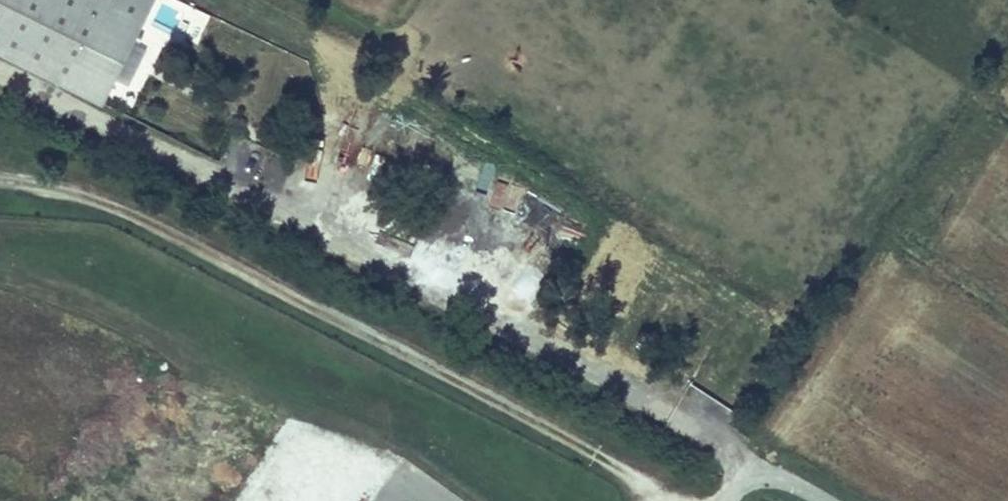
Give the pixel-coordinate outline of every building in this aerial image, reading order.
[(150,0),(0,0),(0,51),(100,100),(150,0)]
